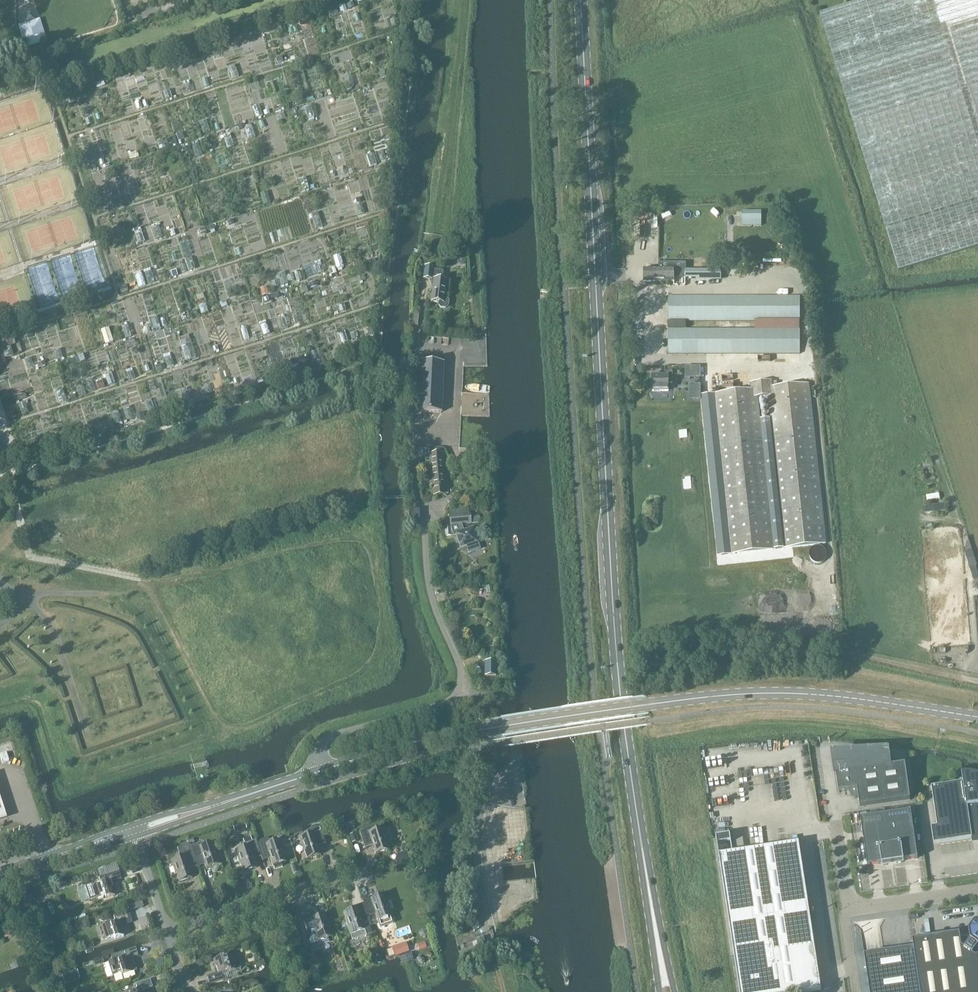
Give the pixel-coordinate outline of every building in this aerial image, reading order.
[(820,14),(898,271),(977,246),(977,0),(865,0),(820,14)] [(337,96),(326,100),(337,135),(348,131),(337,96)] [(761,212),(742,212),(743,226),(761,226),(761,212)] [(645,273),(645,279),(645,282),(675,282),(674,278),(685,278),(685,272),(685,263),(659,263),(659,270),(645,270),(645,273)] [(434,267),(424,267),(423,279),(434,280),(431,302),(438,303),(438,304),(440,307),(445,308),(447,306),(448,300),(446,298),(444,298),(446,281),(442,280),(443,272),(433,271),(434,267)] [(696,272),(685,272),(685,278),(723,279),(723,268),(710,268),(710,272),(696,272)] [(669,297),(669,321),(800,322),(800,298),(669,297)] [(669,331),(669,355),(800,355),(800,330),(669,331)] [(3,366),(7,365),(1,348),(14,344),(11,335),(0,338),(0,367),(3,366)] [(441,412),(442,407),(443,364),(419,363),(417,411),(441,412)] [(652,376),(652,392),(668,392),(669,384),(673,384),(673,373),(667,373),(667,376),(652,376)] [(717,395),(701,396),(702,401),(719,556),(733,555),(773,550),(762,441),(760,425),(757,398),(769,397),(771,424),(773,439),(785,549),(826,545),(814,434),(809,385),(808,385),(808,379),(790,381),(791,387),(777,388),(777,383),(773,383),(773,382),(751,384),(751,391),(734,392),(733,387),(716,389),(717,395)] [(438,448),(430,448),(430,454),(433,496),(445,495),(442,464),(442,453),(443,453),(443,449),(442,448),(441,448),(440,448),(439,448),(438,448)] [(945,504),(924,507),(925,513),(946,511),(945,504)] [(409,524),(419,523),(418,511),(409,511),(409,524)] [(449,515),(450,526),(458,526),(480,524),(479,515),(470,516),(470,513),(449,515)] [(461,525),(451,526),(451,530),(454,537),(456,536),(460,548),(465,546),(468,553),(479,549),(473,529),(472,530),(464,532),(461,525)] [(703,547),(693,548),(694,559),(704,558),(703,547)] [(496,662),(485,662),(485,676),(496,676),(496,662)] [(0,755),(3,763),(9,761),(7,753),(0,755)] [(838,757),(833,762),(834,766),(835,773),(836,775),(835,775),(838,793),(849,791),(850,794),(855,798),(858,798),(859,808),(910,800),(905,765),(888,767),(888,765),(888,759),(887,759),(887,754),(838,757)] [(931,787),(940,843),(977,838),(977,782),(975,781),(971,780),(965,780),(963,780),(963,783),(931,787)] [(911,811),(886,815),(893,862),(918,859),(911,811)] [(893,862),(886,815),(860,819),(867,866),(893,862)] [(321,855),(318,847),(326,845),(320,828),(308,832),(308,835),(299,838),(304,852),(305,851),(307,860),(321,855)] [(387,842),(382,828),(373,831),(372,828),(359,832),(365,849),(373,847),(376,855),(389,850),(386,842),(387,842)] [(355,834),(349,836),(352,843),(357,841),(355,834)] [(716,838),(734,957),(738,956),(744,991),(811,991),(821,990),(799,843),(733,853),(730,836),(716,838)] [(261,857),(257,844),(256,840),(243,844),(244,847),(235,850),(240,864),(243,872),(256,868),(254,860),(261,857)] [(269,840),(257,844),(261,857),(262,861),(270,859),(273,867),(274,866),(275,869),(282,867),(281,864),(286,862),(283,854),(284,854),(279,840),(270,843),(269,840)] [(192,851),(196,864),(204,861),(206,869),(219,865),(217,857),(217,856),(213,842),(204,846),(203,843),(190,847),(192,851)] [(192,851),(190,847),(190,844),(177,848),(180,858),(171,861),(176,875),(176,874),(179,883),(192,878),(190,870),(197,867),(196,864),(192,851)] [(405,852),(400,854),(404,864),(409,862),(405,852)] [(115,896),(111,883),(121,879),(119,871),(97,878),(99,883),(97,883),(92,885),(92,884),(83,886),(87,901),(96,898),(97,900),(105,897),(105,899),(115,896)] [(25,893),(23,903),(31,905),(33,894),(25,893)] [(384,895),(363,902),(363,904),(364,904),(368,917),(369,917),(376,915),(378,923),(381,925),(385,926),(388,925),(391,922),(392,919),(391,917),(392,917),(387,901),(386,901),(384,895)] [(139,903),(125,908),(125,909),(126,912),(128,912),(144,907),(142,902),(141,903),(139,903)] [(364,906),(344,912),(346,918),(345,919),(350,935),(352,941),(372,934),(369,926),(371,926),(370,921),(369,917),(368,917),(364,904),(363,904),(364,906)] [(124,936),(119,923),(130,920),(128,912),(126,912),(113,916),(116,924),(111,925),(110,923),(101,926),(106,940),(114,937),(114,939),(124,936)] [(303,922),(309,940),(307,941),(309,948),(312,950),(319,948),(321,945),(320,941),(332,937),(327,921),(326,921),(324,915),(303,922)] [(87,919),(75,923),(77,927),(89,924),(88,920),(88,919),(87,919)] [(914,949),(920,991),(977,991),(977,924),(975,924),(969,932),(969,935),(960,937),(960,934),(912,941),(914,949)] [(22,926),(6,931),(8,937),(24,932),(22,926)] [(406,943),(392,948),(395,956),(409,952),(406,943)] [(426,949),(424,943),(417,945),(419,951),(426,949)] [(113,961),(109,963),(113,976),(121,974),(122,975),(136,971),(134,962),(128,964),(127,959),(138,956),(135,948),(121,953),(111,956),(113,961)] [(113,949),(101,952),(103,957),(115,954),(113,949)] [(914,949),(884,953),(885,963),(867,966),(866,956),(864,956),(870,991),(920,991),(914,949)] [(398,956),(401,964),(413,960),(410,952),(398,956)] [(240,968),(236,955),(223,959),(223,957),(214,960),(218,973),(207,977),(209,984),(223,980),(221,973),(227,971),(227,973),(240,968)] [(77,971),(62,975),(65,984),(79,979),(77,971)] [(142,991),(152,987),(150,980),(136,984),(138,991),(136,991),(142,991)]
